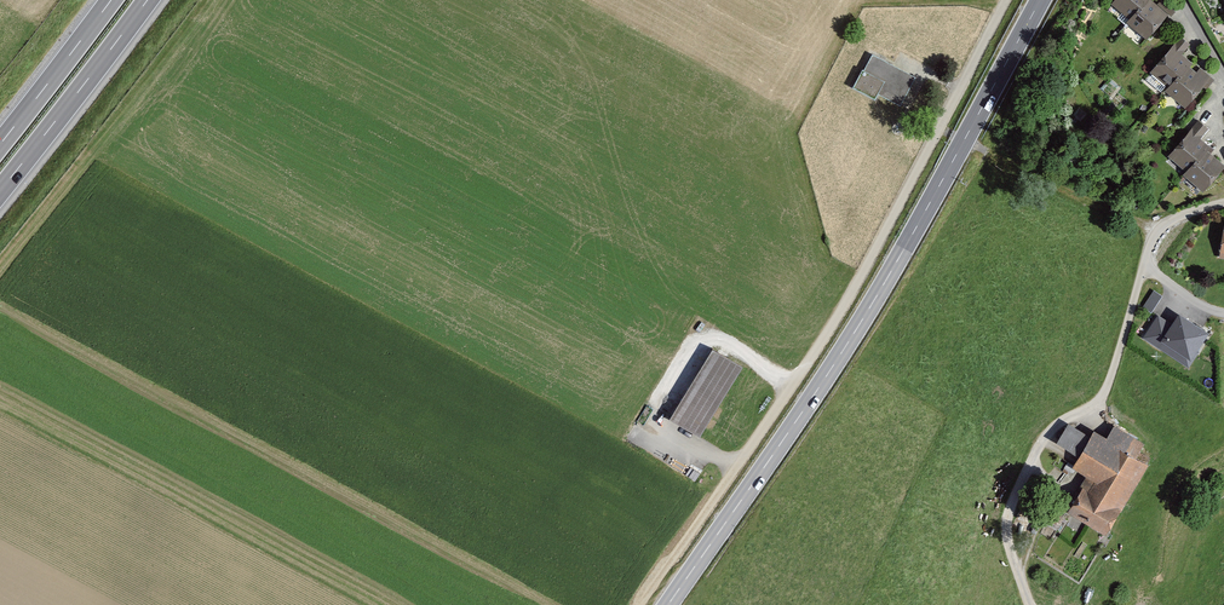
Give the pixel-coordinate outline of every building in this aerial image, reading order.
[(1111,8),(1130,22),(1127,26),(1148,43),(1169,16),(1152,2),(1153,0),(1118,0),(1111,8)] [(1167,0),(1164,0),(1159,6),(1172,17),(1178,9),(1167,0)] [(1196,65),(1185,57),(1193,47),(1182,38),(1152,75),(1170,90),(1167,94),(1188,111),(1209,84),(1192,70),(1196,65)] [(917,78),(871,56),(854,91),(878,103),(880,98),(902,109),(917,78)] [(1201,142),(1209,132),(1198,123),(1167,161),(1186,175),(1183,180),(1204,196),(1223,171),(1223,168),(1208,155),(1212,150),(1201,142)] [(1154,313),(1163,295),(1154,290),(1144,308),(1154,313)] [(1208,334),(1162,305),(1143,335),(1189,364),(1208,334)] [(744,370),(714,351),(670,422),(700,440),(744,370)] [(1075,471),(1091,480),(1071,513),(1112,537),(1154,468),(1139,459),(1147,445),(1116,426),(1109,437),(1099,431),(1094,440),(1070,426),(1060,444),(1083,458),(1075,471)]
